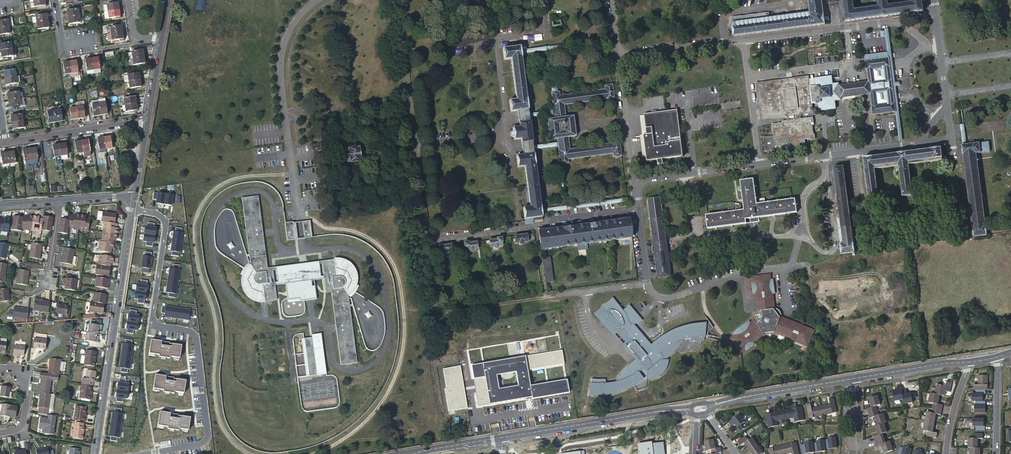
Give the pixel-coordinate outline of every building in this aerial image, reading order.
[(195,9),(204,11),(206,0),(196,0),(195,9)] [(825,23),(823,10),(828,9),(828,7),(825,7),(824,0),(807,0),(809,11),(767,17),(767,11),(730,16),(730,22),(732,35),(825,23)] [(923,10),(922,0),(898,0),(887,1),(887,0),(877,0),(877,2),(853,6),(852,0),(842,0),(843,5),(841,6),(841,8),(843,7),(845,20),(866,17),(917,11),(923,10)] [(119,9),(117,3),(106,4),(107,11),(119,9)] [(67,11),(68,17),(79,15),(78,9),(72,10),(68,10),(67,11)] [(120,16),(119,9),(107,11),(108,18),(120,16)] [(35,15),(36,22),(48,20),(47,14),(46,14),(44,14),(35,15)] [(68,17),(68,24),(80,22),(79,15),(68,17)] [(36,22),(37,29),(49,27),(48,20),(36,22)] [(107,28),(108,33),(111,33),(122,31),(121,25),(110,26),(110,27),(107,28)] [(3,34),(9,33),(8,26),(0,27),(0,34),(3,34)] [(891,50),(888,28),(885,29),(886,30),(888,52),(896,112),(897,115),(900,140),(903,140),(903,138),(899,108),(891,50)] [(123,38),(122,31),(111,33),(112,39),(112,40),(119,39),(119,40),(122,40),(122,38),(123,38)] [(532,219),(542,218),(542,214),(541,210),(533,150),(532,146),(529,117),(528,114),(520,54),(526,54),(527,58),(528,58),(542,56),(543,60),(546,60),(545,51),(606,43),(605,39),(527,50),(519,51),(519,47),(501,50),(502,60),(509,59),(514,100),(508,101),(509,113),(516,112),(518,128),(511,128),(512,132),(510,132),(509,134),(510,136),(511,137),(513,137),(513,140),(520,140),(522,156),(515,157),(517,168),(524,167),(529,208),(522,209),(525,225),(532,224),(532,219)] [(0,43),(0,48),(0,50),(12,48),(11,41),(4,42),(1,43),(0,43)] [(12,48),(0,50),(1,57),(13,55),(13,54),(15,54),(14,48),(12,48)] [(128,52),(129,58),(144,56),(143,49),(132,51),(132,52),(128,52)] [(896,112),(888,52),(866,54),(869,81),(870,93),(873,115),(896,112)] [(91,57),(93,69),(100,68),(100,65),(99,59),(98,56),(91,57)] [(129,58),(130,65),(145,63),(144,56),(129,58)] [(85,58),(86,70),(93,69),(91,57),(85,58)] [(76,60),(69,61),(71,72),(78,71),(80,71),(79,61),(76,62),(76,60)] [(69,61),(63,62),(64,73),(71,72),(69,61)] [(4,71),(5,78),(16,76),(15,69),(4,71)] [(125,75),(126,81),(129,80),(140,79),(139,72),(138,72),(128,74),(125,75)] [(814,113),(813,103),(811,86),(809,75),(756,82),(761,119),(787,116),(788,120),(801,118),(802,114),(814,113)] [(5,78),(6,84),(17,83),(16,76),(5,78)] [(811,86),(813,103),(818,103),(819,110),(836,108),(835,101),(841,100),(841,97),(865,94),(864,82),(839,85),(839,83),(833,83),(832,76),(816,77),(816,85),(811,86)] [(141,86),(140,79),(129,80),(130,87),(141,86)] [(552,82),(549,83),(553,110),(553,114),(554,118),(547,119),(549,139),(556,138),(557,142),(558,146),(560,164),(571,162),(571,159),(613,153),(614,157),(621,156),(620,143),(569,149),(568,137),(575,136),(573,117),(565,117),(564,105),(614,99),(612,84),(604,85),(604,89),(563,95),(562,91),(555,92),(554,87),(553,87),(552,82)] [(7,93),(8,100),(20,98),(23,98),(22,92),(19,92),(18,91),(7,93)] [(124,98),(125,105),(136,103),(135,96),(134,96),(124,98)] [(11,107),(13,106),(20,105),(20,98),(8,100),(9,107),(11,107)] [(93,115),(100,114),(99,103),(98,100),(91,101),(92,104),(93,115)] [(100,114),(107,113),(105,102),(99,103),(100,114)] [(125,105),(126,111),(137,110),(136,103),(125,105)] [(76,106),(78,118),(84,117),(84,115),(86,115),(84,105),(76,106)] [(69,107),(71,119),(78,118),(76,106),(69,107)] [(56,121),(63,120),(62,119),(64,119),(62,108),(61,109),(54,110),(56,121)] [(682,155),(676,108),(667,110),(643,113),(645,133),(642,134),(645,158),(656,156),(657,164),(657,165),(658,165),(659,166),(660,166),(662,163),(661,158),(666,157),(682,155)] [(49,122),(56,121),(54,110),(47,111),(49,122)] [(10,115),(12,122),(23,120),(25,120),(24,114),(22,114),(22,113),(10,115)] [(813,117),(801,118),(788,120),(783,121),(783,122),(772,124),(774,136),(763,137),(765,151),(775,150),(775,144),(789,142),(790,148),(806,146),(805,139),(810,139),(810,140),(815,139),(815,135),(815,134),(814,134),(813,125),(811,125),(811,123),(814,122),(813,117)] [(23,120),(12,122),(13,129),(24,127),(24,126),(23,120)] [(106,152),(111,151),(111,148),(112,147),(111,136),(104,137),(106,152)] [(99,153),(106,152),(104,137),(97,138),(99,153)] [(88,139),(81,140),(84,155),(84,159),(91,159),(90,154),(90,151),(92,151),(90,141),(89,141),(88,139)] [(81,140),(75,141),(75,144),(76,153),(77,153),(78,156),(84,155),(81,140)] [(973,236),(987,234),(976,153),(990,151),(988,141),(966,144),(962,144),(961,144),(973,236)] [(66,143),(59,144),(61,155),(68,154),(66,144),(66,143)] [(59,144),(53,145),(55,156),(56,160),(61,159),(61,155),(59,144)] [(32,163),(38,162),(37,159),(38,159),(37,147),(29,149),(32,163)] [(940,147),(862,157),(867,200),(877,199),(873,168),(897,165),(901,196),(911,194),(907,164),(941,159),(940,147)] [(348,165),(360,163),(358,148),(346,150),(347,155),(346,157),(346,158),(348,159),(346,159),(346,162),(348,161),(348,165)] [(26,163),(32,163),(29,149),(23,150),(23,151),(25,161),(26,161),(26,163)] [(9,165),(15,164),(15,163),(16,162),(15,152),(14,151),(8,152),(9,165)] [(4,166),(9,165),(8,152),(1,153),(1,154),(1,156),(2,164),(4,164),(4,166)] [(840,254),(854,252),(843,167),(833,168),(839,218),(836,219),(840,254)] [(743,209),(704,214),(706,227),(745,223),(744,218),(757,216),(796,211),(794,198),(755,203),(752,178),(739,179),(741,198),(743,197),(743,202),(742,202),(743,209)] [(165,193),(154,192),(152,199),(157,200),(156,203),(164,204),(165,193)] [(166,194),(165,193),(164,204),(171,205),(173,195),(170,194),(166,194)] [(659,196),(646,198),(656,277),(669,275),(659,196)] [(262,233),(258,198),(242,200),(249,262),(250,265),(247,270),(242,278),(242,285),(243,291),(246,295),(251,300),(257,302),(264,301),(276,300),(274,285),(286,283),(288,303),(311,300),(316,300),(314,280),(324,279),(326,293),(331,292),(340,364),(356,362),(348,299),(348,297),(351,294),(354,290),(356,286),(357,282),(358,279),(357,275),(355,270),(351,265),(344,259),(337,259),(334,259),(267,268),(262,233)] [(544,209),(541,210),(542,214),(545,214),(628,202),(627,198),(566,206),(546,209),(544,209)] [(546,204),(546,209),(566,206),(565,198),(561,199),(561,202),(546,204)] [(103,211),(101,221),(103,221),(113,223),(114,219),(113,219),(113,217),(116,218),(116,213),(103,211)] [(24,230),(24,227),(31,228),(33,215),(30,214),(29,217),(28,217),(28,216),(24,215),(23,216),(21,229),(24,230)] [(70,227),(78,228),(80,214),(76,214),(76,217),(74,217),(74,215),(70,215),(69,220),(68,229),(70,229),(70,227)] [(88,231),(88,229),(90,219),(90,218),(85,217),(85,218),(84,218),(84,215),(80,214),(78,228),(86,229),(86,231),(88,231)] [(21,229),(23,216),(19,215),(19,218),(17,218),(18,215),(14,215),(12,228),(21,230),(21,229)] [(33,215),(31,228),(39,230),(39,232),(41,232),(41,229),(43,218),(39,218),(39,219),(37,219),(37,215),(33,215)] [(41,229),(51,230),(53,218),(49,218),(49,219),(47,218),(47,216),(43,215),(43,218),(41,229)] [(0,221),(0,232),(1,230),(8,232),(11,217),(7,217),(6,220),(5,219),(5,218),(1,217),(0,221)] [(67,234),(68,229),(69,220),(66,219),(65,222),(64,222),(64,220),(60,220),(58,232),(67,234)] [(586,244),(633,238),(630,219),(596,224),(591,225),(569,228),(563,228),(538,232),(541,250),(579,245),(580,245),(580,246),(582,247),(584,247),(585,245),(585,244),(586,244)] [(102,224),(105,224),(103,231),(117,234),(118,230),(115,229),(115,228),(116,228),(117,224),(115,223),(113,223),(103,221),(102,224)] [(145,226),(144,233),(155,235),(156,228),(154,227),(155,223),(148,222),(147,226),(145,226)] [(292,223),(285,223),(287,240),(294,239),(293,227),(292,227),(292,223)] [(174,231),(172,241),(181,242),(183,232),(182,232),(182,228),(175,227),(175,231),(174,231)] [(117,234),(103,231),(102,239),(100,239),(100,241),(114,243),(114,239),(113,239),(114,237),(117,238),(117,234)] [(155,235),(144,233),(144,234),(143,241),(147,242),(146,246),(152,247),(153,243),(154,243),(155,235)] [(524,242),(528,242),(528,241),(527,235),(513,237),(514,244),(518,243),(520,245),(524,244),(524,242)] [(499,246),(502,245),(502,243),(503,243),(502,239),(498,239),(498,240),(490,241),(491,246),(491,247),(494,246),(496,248),(499,248),(499,246)] [(114,243),(100,241),(99,249),(97,248),(96,250),(110,253),(111,249),(110,248),(110,247),(113,247),(114,243)] [(181,242),(172,241),(171,251),(172,251),(171,255),(178,256),(179,252),(180,252),(181,242)] [(39,243),(31,242),(29,257),(39,259),(42,244),(39,243)] [(475,249),(479,248),(478,243),(470,244),(470,242),(465,243),(466,248),(467,248),(467,250),(470,250),(472,251),(475,251),(475,249)] [(449,252),(452,252),(451,245),(439,247),(440,253),(443,253),(445,255),(448,255),(449,252)] [(65,248),(63,248),(62,258),(60,258),(60,262),(72,264),(74,249),(65,248)] [(152,253),(146,252),(145,256),(144,255),(142,268),(150,269),(152,257),(151,257),(152,253)] [(112,261),(115,261),(115,257),(102,255),(100,263),(98,262),(98,265),(110,267),(112,267),(113,262),(111,262),(112,261)] [(551,257),(543,259),(546,283),(554,282),(551,257)] [(169,275),(168,280),(178,282),(180,269),(179,269),(180,265),(173,264),(172,268),(171,268),(169,275)] [(110,267),(98,265),(97,274),(111,277),(111,273),(108,272),(109,271),(110,271),(110,267)] [(29,271),(20,270),(18,284),(27,285),(29,271)] [(771,273),(754,275),(755,280),(752,281),(753,292),(756,291),(759,308),(747,322),(745,321),(731,335),(732,337),(729,341),(741,353),(745,348),(746,350),(753,343),(752,341),(753,339),(761,332),(762,329),(776,327),(780,332),(809,344),(815,328),(783,314),(782,315),(775,313),(775,309),(777,308),(775,293),(777,292),(775,278),(772,278),(771,273)] [(108,288),(109,279),(96,277),(95,286),(108,288)] [(65,289),(75,290),(77,280),(66,278),(65,289)] [(137,283),(135,291),(147,292),(148,285),(147,285),(147,281),(141,280),(140,284),(137,283)] [(168,280),(167,285),(168,285),(167,292),(169,293),(168,297),(175,298),(176,294),(178,282),(168,280)] [(0,290),(0,303),(10,301),(8,288),(0,290)] [(147,292),(135,291),(134,298),(138,299),(137,303),(144,304),(145,300),(146,300),(147,292)] [(93,302),(103,303),(104,304),(105,304),(107,295),(94,293),(93,302)] [(613,298),(602,306),(603,306),(605,306),(608,306),(610,306),(612,306),(614,307),(615,308),(617,309),(619,311),(621,313),(624,311),(626,309),(631,316),(632,318),(631,320),(632,320),(632,323),(631,323),(631,326),(627,326),(633,335),(634,334),(642,344),(640,345),(644,349),(650,344),(634,325),(642,321),(629,305),(623,310),(613,298)] [(48,313),(50,303),(43,301),(36,300),(34,310),(48,313)] [(93,302),(90,302),(89,311),(103,313),(103,309),(101,309),(101,307),(102,308),(103,303),(93,302)] [(66,314),(68,305),(57,303),(55,312),(66,314)] [(172,317),(177,318),(178,308),(166,306),(166,307),(162,306),(161,313),(165,314),(165,315),(172,317)] [(603,306),(602,306),(602,307),(601,309),(600,312),(600,314),(600,316),(600,318),(599,318),(600,321),(602,324),(603,327),(605,329),(607,331),(609,332),(611,333),(611,331),(615,333),(625,346),(623,348),(628,355),(629,354),(634,360),(631,361),(626,367),(625,369),(620,374),(616,380),(611,382),(605,382),(605,379),(590,379),(590,385),(592,385),(592,387),(590,387),(589,395),(593,395),(596,394),(601,394),(604,394),(604,395),(612,393),(620,390),(621,390),(632,384),(640,379),(636,374),(638,372),(641,369),(645,371),(647,371),(646,379),(652,379),(657,378),(659,376),(658,375),(663,372),(666,368),(668,364),(668,361),(668,359),(664,359),(664,357),(667,357),(675,350),(680,344),(684,340),(683,338),(690,336),(694,336),(694,340),(697,340),(703,340),(705,322),(696,323),(683,325),(673,328),(659,337),(650,344),(645,348),(644,349),(640,345),(642,344),(634,334),(633,335),(627,326),(631,326),(631,323),(632,323),(632,320),(631,320),(632,318),(631,316),(626,309),(624,311),(621,313),(619,311),(617,309),(615,308),(614,307),(612,306),(610,306),(608,306),(605,306),(603,306)] [(593,313),(603,327),(602,324),(600,321),(599,318),(600,318),(600,316),(600,314),(600,312),(601,309),(602,307),(602,306),(593,313)] [(12,317),(27,320),(29,310),(14,308),(13,311),(12,317)] [(177,318),(182,319),(182,318),(189,319),(190,317),(194,318),(195,311),(191,311),(191,310),(178,308),(177,318)] [(128,314),(127,321),(138,323),(139,315),(136,315),(137,311),(130,310),(129,314),(128,314)] [(138,323),(127,321),(126,329),(127,329),(126,333),(133,334),(134,330),(137,331),(138,323)] [(97,333),(99,333),(99,328),(102,328),(102,325),(90,323),(88,331),(97,333)] [(88,331),(87,331),(85,340),(98,341),(99,338),(96,337),(97,333),(88,331)] [(611,331),(611,333),(623,348),(625,346),(615,333),(611,331)] [(304,339),(301,340),(303,353),(304,364),(305,376),(306,377),(325,375),(320,334),(311,336),(312,338),(304,339)] [(46,346),(47,337),(36,335),(34,344),(46,346)] [(122,351),(121,355),(132,357),(133,345),(132,344),(132,340),(125,339),(125,343),(124,343),(123,351),(122,351)] [(162,341),(152,340),(149,354),(160,355),(159,357),(171,359),(171,357),(180,358),(182,345),(170,344),(170,342),(164,342),(164,343),(162,342),(162,341)] [(25,351),(26,344),(15,342),(14,352),(20,353),(20,350),(25,351)] [(85,363),(95,364),(97,349),(90,348),(87,348),(86,355),(85,363)] [(479,391),(475,392),(478,406),(525,398),(531,397),(532,399),(569,393),(567,380),(530,386),(527,370),(564,364),(562,350),(471,365),(473,378),(477,378),(479,391)] [(132,357),(121,355),(121,356),(121,360),(120,368),(121,368),(121,372),(127,373),(128,369),(130,369),(132,357)] [(50,362),(49,370),(59,372),(61,357),(52,356),(51,362),(50,362)] [(445,389),(448,411),(467,408),(465,394),(463,395),(461,381),(463,381),(460,366),(443,369),(446,388),(445,389)] [(81,382),(85,382),(91,383),(92,383),(92,379),(93,379),(95,369),(94,369),(87,368),(86,368),(85,376),(82,376),(81,382)] [(41,384),(41,390),(43,390),(50,391),(52,377),(58,378),(59,373),(41,370),(40,376),(42,376),(40,384),(41,384)] [(166,376),(156,375),(154,389),(164,390),(164,392),(175,394),(175,392),(185,393),(187,381),(175,379),(175,378),(169,377),(169,378),(166,378),(166,376)] [(971,385),(971,390),(985,390),(985,376),(976,376),(977,385),(971,385)] [(118,382),(117,390),(128,392),(129,384),(126,384),(126,380),(119,379),(119,383),(118,382)] [(91,383),(85,382),(81,382),(79,396),(91,398),(91,393),(90,393),(91,389),(91,383)] [(10,389),(10,384),(3,383),(1,394),(9,395),(9,394),(10,389)] [(937,386),(936,395),(941,396),(945,397),(946,392),(951,392),(952,384),(947,384),(947,388),(937,386)] [(898,392),(889,394),(890,398),(894,397),(895,401),(904,400),(902,391),(901,387),(897,388),(898,392)] [(51,405),(53,391),(50,391),(43,390),(42,396),(41,396),(40,404),(41,404),(40,411),(49,412),(50,405),(51,405)] [(128,392),(117,390),(116,398),(117,398),(116,402),(123,403),(123,399),(127,399),(128,392)] [(907,390),(902,391),(904,400),(905,404),(913,403),(912,399),(917,398),(916,394),(908,395),(907,390)] [(941,396),(936,395),(931,394),(929,403),(934,404),(933,409),(943,410),(944,405),(939,405),(941,396)] [(867,409),(869,414),(878,411),(876,406),(880,405),(877,396),(869,399),(872,408),(867,409)] [(821,405),(823,415),(837,411),(834,398),(830,399),(831,403),(821,405)] [(13,403),(3,401),(1,413),(11,414),(16,415),(18,404),(13,403)] [(787,423),(804,419),(801,406),(796,407),(796,403),(791,404),(792,408),(784,410),(787,423)] [(811,403),(806,404),(810,418),(823,415),(821,405),(812,408),(811,403)] [(85,415),(85,413),(86,406),(76,404),(74,418),(85,419),(86,415),(85,415)] [(979,407),(979,430),(988,430),(988,407),(986,407),(987,404),(984,404),(980,404),(980,407),(979,407)] [(112,420),(111,424),(121,426),(123,413),(121,413),(122,409),(115,408),(114,412),(112,420)] [(769,427),(787,423),(784,410),(775,412),(774,408),(769,409),(770,414),(767,414),(769,427)] [(942,415),(943,410),(933,409),(932,414),(928,413),(926,422),(936,423),(937,414),(942,415)] [(878,411),(869,414),(870,418),(874,417),(877,426),(882,424),(886,423),(883,414),(879,415),(878,411)] [(171,413),(160,412),(158,426),(168,427),(168,429),(179,431),(180,429),(189,430),(191,418),(179,416),(179,415),(173,414),(173,415),(171,415),(171,413)] [(55,417),(49,416),(41,415),(39,425),(47,426),(47,431),(53,432),(55,417)] [(741,416),(730,423),(732,427),(736,424),(741,432),(745,429),(742,425),(746,423),(741,416)] [(84,421),(76,420),(74,435),(83,437),(85,426),(84,426),(84,421)] [(934,432),(936,423),(926,422),(925,431),(929,432),(929,436),(938,438),(939,433),(934,432)] [(121,426),(111,424),(110,429),(111,429),(110,436),(111,437),(110,441),(117,442),(118,438),(120,438),(121,426)] [(885,432),(882,424),(877,426),(873,427),(876,435),(871,437),(872,442),(881,439),(880,434),(885,432)] [(968,446),(972,446),(977,446),(977,438),(982,438),(982,433),(972,433),(972,438),(967,437),(968,446)] [(825,438),(826,448),(837,447),(835,436),(825,438)] [(745,444),(750,451),(758,446),(752,438),(749,441),(746,438),(739,443),(741,446),(745,444)] [(814,451),(826,450),(824,439),(813,441),(814,451)] [(882,443),(881,439),(872,442),(873,446),(879,444),(881,452),(890,449),(887,441),(882,443)] [(813,440),(804,441),(804,444),(801,444),(802,453),(814,452),(813,440)] [(637,443),(639,452),(637,453),(665,453),(664,442),(651,444),(651,441),(637,443)] [(713,453),(719,453),(722,453),(721,449),(716,451),(713,442),(705,444),(707,453),(712,451),(713,453)] [(47,444),(35,447),(37,453),(45,453),(49,453),(47,444)] [(783,447),(784,453),(794,453),(795,453),(799,453),(797,444),(783,447)] [(900,445),(898,453),(910,453),(911,448),(900,445)] [(758,446),(750,451),(752,453),(763,453),(758,446)]
